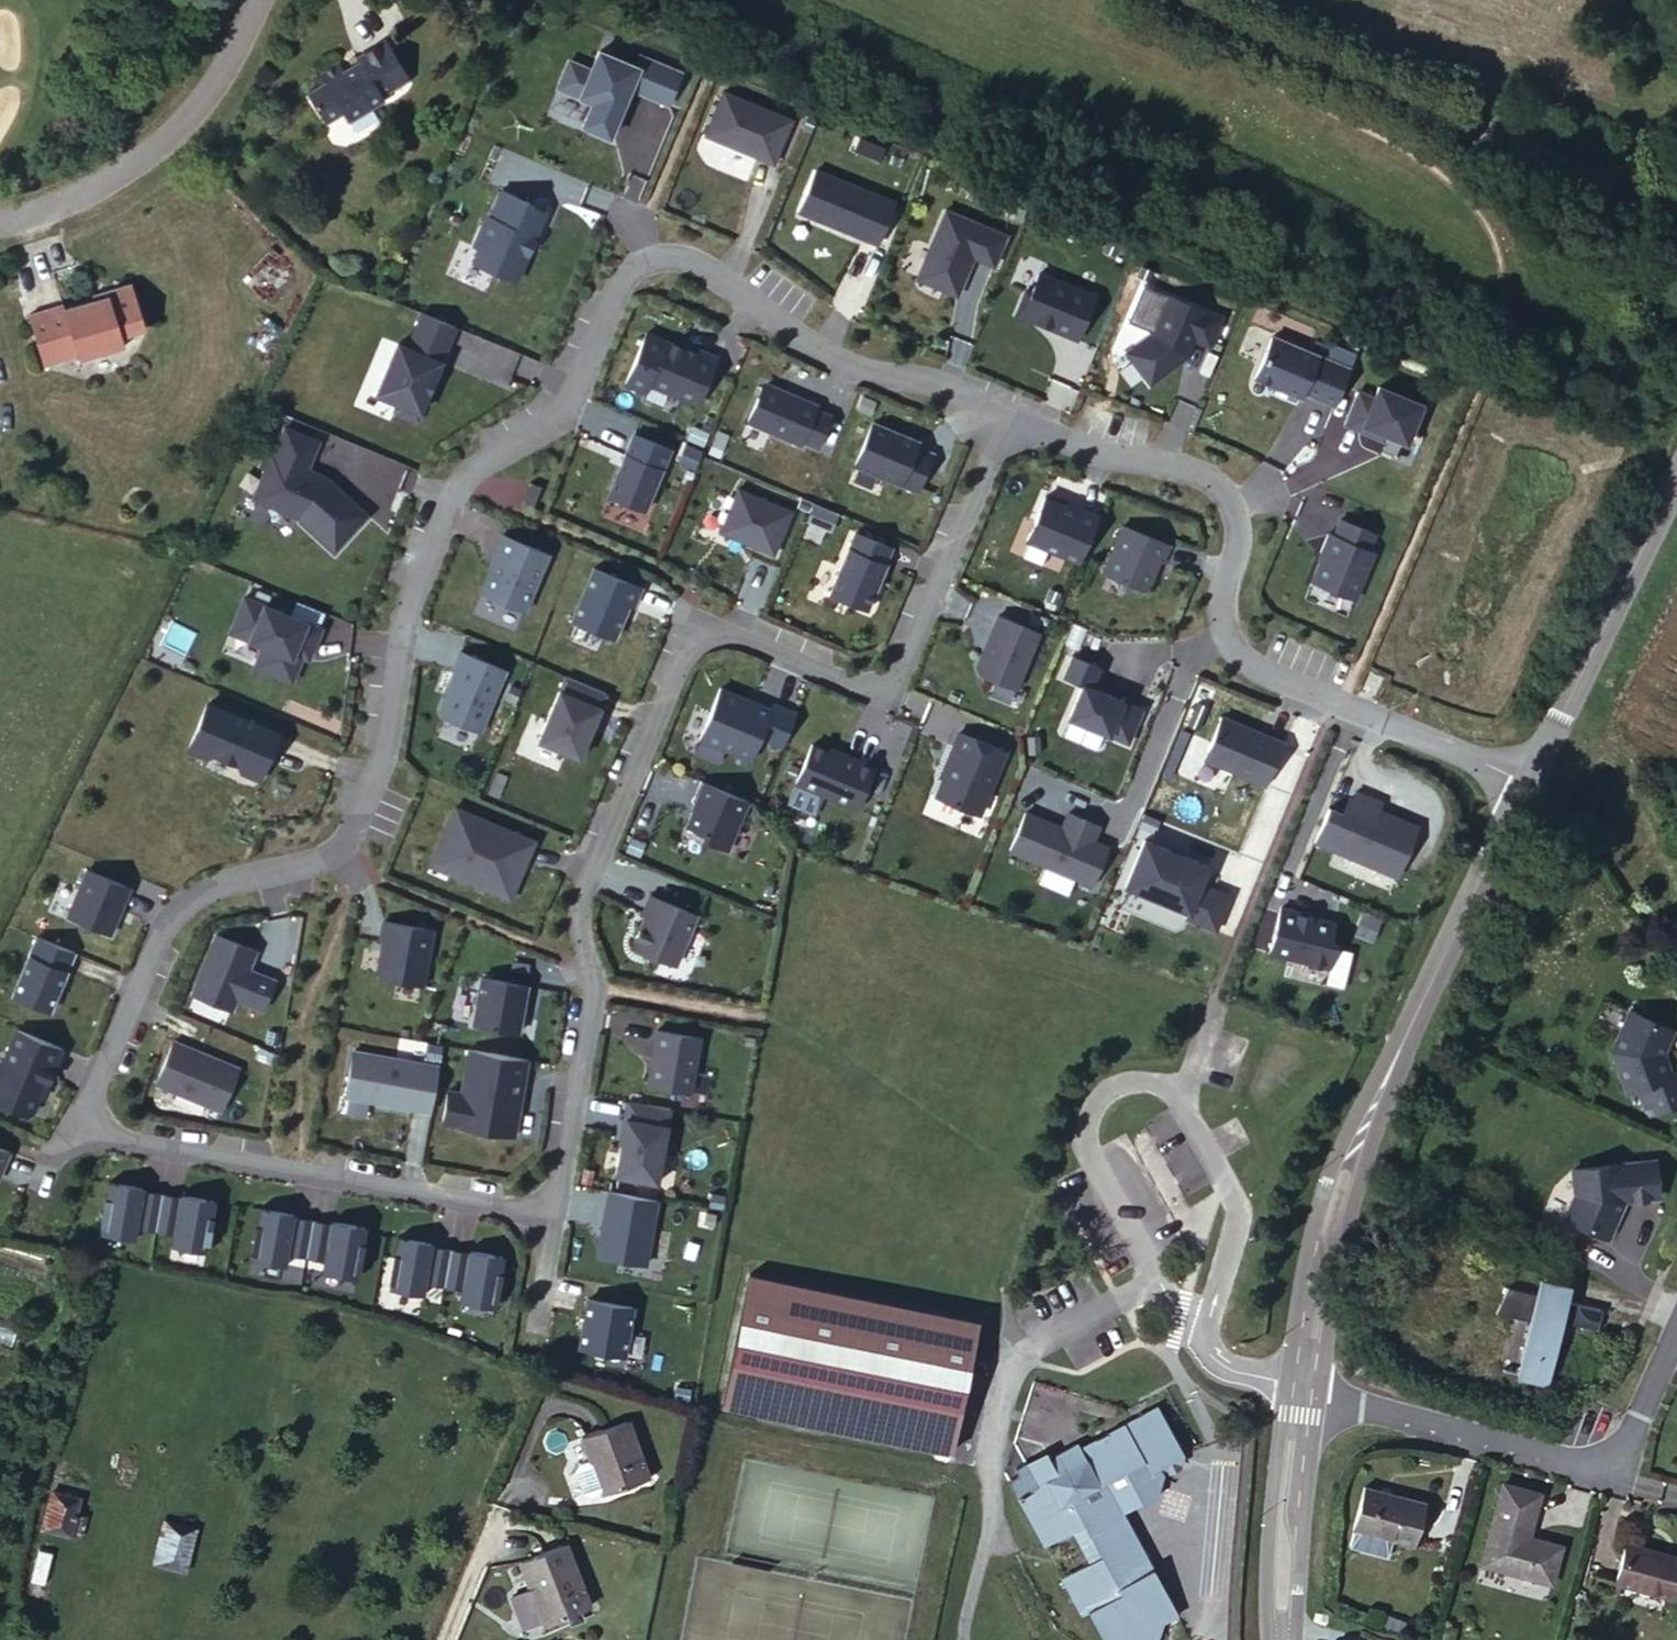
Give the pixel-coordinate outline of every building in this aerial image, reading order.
[(628,108),(668,125),(681,94),(639,76),(635,87),(599,72),(591,91),(570,81),(558,108),(593,123),(583,146),(609,158),(620,133),(617,132),(628,108)] [(401,115),(379,75),(350,91),(353,96),(338,104),(332,96),(312,106),(316,115),(297,126),(315,156),(332,146),(338,156),(373,130),(377,135),(401,115)] [(724,113),(705,157),(773,186),(791,142),(724,113)] [(815,192),(797,234),(876,267),(894,225),(815,192)] [(471,281),(515,300),(526,273),(524,272),(530,258),(532,259),(544,232),(527,225),(529,222),(501,210),(488,239),(485,237),(473,265),(478,267),(471,281)] [(1005,260),(944,234),(915,302),(955,319),(971,281),(992,290),(1005,260)] [(251,269),(269,286),(285,269),(267,252),(251,269)] [(526,273),(532,259),(530,258),(524,272),(526,273)] [(1024,315),(1014,338),(1074,364),(1093,320),(1037,297),(1029,317),(1024,315)] [(127,355),(120,308),(99,311),(100,316),(64,323),(63,319),(14,329),(24,384),(60,378),(61,385),(108,376),(107,359),(127,355)] [(1151,358),(1125,379),(1147,409),(1182,383),(1190,365),(1206,372),(1218,344),(1167,322),(1151,358)] [(453,347),(420,333),(413,349),(446,363),(453,347)] [(413,349),(406,367),(438,381),(446,363),(413,349)] [(406,367),(395,362),(374,413),(395,422),(392,430),(413,439),(425,413),(422,411),(428,396),(431,398),(438,381),(406,367)] [(664,362),(646,405),(694,426),(714,379),(697,372),(695,376),(664,362)] [(1300,419),(1332,433),(1347,397),(1270,364),(1252,405),(1298,425),(1300,419)] [(755,420),(745,444),(797,467),(799,463),(814,470),(828,439),(813,432),(814,430),(802,425),(803,423),(776,412),(776,413),(763,407),(757,420),(755,420)] [(1402,471),(1419,433),(1376,414),(1371,425),(1356,419),(1342,452),(1372,465),(1374,459),(1402,471)] [(365,499),(306,475),(324,432),(285,416),(249,505),(346,545),(365,499)] [(694,471),(702,452),(686,445),(678,464),(694,471)] [(914,465),(868,445),(850,487),(913,514),(929,478),(912,470),(914,465)] [(662,469),(626,454),(608,495),(644,510),(662,469)] [(1372,465),(1379,468),(1381,462),(1374,459),(1372,465)] [(531,483),(523,502),(535,506),(542,487),(531,483)] [(745,489),(726,532),(779,554),(798,511),(745,489)] [(1075,587),(1095,541),(1076,533),(1075,536),(1041,521),(1022,565),(1075,587)] [(1148,592),(1168,543),(1120,524),(1100,573),(1148,592)] [(831,536),(810,527),(804,543),(824,551),(831,536)] [(549,552),(504,532),(496,551),(499,552),(482,591),(525,609),(549,552)] [(1318,581),(1307,608),(1349,626),(1369,580),(1364,577),(1370,561),(1336,546),(1329,563),(1324,560),(1316,579),(1318,581)] [(887,571),(852,555),(825,617),(862,633),(882,587),(880,587),(887,571)] [(572,620),(615,639),(629,605),(634,608),(642,588),(595,567),(572,620)] [(316,646),(240,614),(225,649),(258,663),(249,683),(286,699),(300,665),(307,668),(316,646)] [(974,698),(1010,713),(1034,657),(993,639),(980,670),(983,671),(979,680),(976,679),(972,690),(974,698)] [(506,669),(461,650),(454,667),(458,668),(441,708),(444,715),(480,730),(506,669)] [(307,668),(300,665),(297,674),(303,676),(307,668)] [(607,694),(566,677),(538,742),(579,759),(607,694)] [(1077,710),(1063,743),(1122,768),(1136,734),(1086,713),(1095,693),(1068,681),(1059,702),(1077,710)] [(521,690),(511,685),(505,698),(514,702),(521,690)] [(739,720),(715,710),(694,760),(744,781),(765,731),(750,724),(748,727),(738,723),(739,720)] [(213,726),(201,721),(182,767),(200,775),(208,772),(231,782),(235,789),(253,797),(272,751),(228,732),(226,735),(212,729),(213,726)] [(1260,812),(1278,769),(1216,743),(1198,785),(1260,812)] [(999,776),(953,756),(939,788),(942,790),(937,802),(929,819),(972,838),(999,776)] [(806,767),(789,805),(850,831),(868,790),(834,775),(833,778),(806,767)] [(742,822),(694,802),(687,818),(691,820),(679,848),(697,855),(698,862),(720,871),(742,822)] [(1374,830),(1349,819),(1346,826),(1371,837),(1374,830)] [(1321,835),(1307,869),(1389,904),(1410,854),(1371,837),(1346,826),(1343,825),(1336,841),(1321,835)] [(446,882),(442,892),(492,914),(506,882),(516,887),(528,860),(448,826),(428,874),(446,882)] [(1019,837),(1003,875),(1084,910),(1101,872),(1085,865),(1092,850),(1061,837),(1055,852),(1019,837)] [(1194,910),(1201,892),(1177,882),(1176,885),(1163,880),(1164,877),(1137,865),(1118,912),(1180,938),(1178,944),(1207,957),(1222,922),(1194,910)] [(129,888),(87,869),(67,916),(109,934),(129,888)] [(446,882),(428,874),(423,885),(442,892),(446,882)] [(503,919),(516,887),(506,882),(492,914),(503,919)] [(688,936),(642,916),(635,933),(638,934),(626,962),(629,969),(667,986),(688,936)] [(1292,939),(1273,934),(1262,980),(1320,995),(1326,971),(1321,970),(1327,950),(1302,944),(1302,946),(1291,943),(1292,939)] [(75,954),(39,938),(13,997),(49,1013),(75,954)] [(374,995),(414,1003),(424,948),(376,939),(372,957),(375,958),(369,989),(374,995)] [(209,951),(184,1011),(224,1027),(228,1016),(255,1027),(267,998),(250,990),(248,993),(239,989),(248,967),(209,951)] [(522,985),(505,981),(502,1000),(518,1003),(522,985)] [(519,1005),(473,996),(465,1044),(510,1052),(519,1005)] [(1651,1010),(1627,1052),(1636,1094),(1648,1092),(1653,1113),(1660,1112),(1656,1088),(1676,1082),(1676,1026),(1651,1010)] [(691,1092),(700,1038),(657,1030),(654,1048),(658,1048),(656,1059),(652,1059),(648,1085),(691,1092)] [(16,1032),(0,1068),(0,1108),(25,1118),(31,1115),(43,1087),(46,1089),(62,1051),(16,1032)] [(427,1074),(328,1053),(315,1112),(414,1134),(427,1074)] [(230,1085),(165,1057),(146,1103),(210,1130),(230,1085)] [(519,1079),(460,1068),(452,1111),(439,1109),(433,1142),(505,1155),(519,1079)] [(1656,1088),(1660,1112),(1662,1118),(1676,1115),(1676,1082),(1656,1088)] [(671,1109),(630,1102),(616,1176),(657,1184),(671,1109)] [(0,1149),(0,1169),(1,1169),(8,1152),(0,1149)] [(1649,1155),(1569,1174),(1575,1198),(1564,1222),(1608,1240),(1622,1204),(1656,1191),(1649,1155)] [(158,1231),(164,1195),(146,1192),(146,1189),(112,1183),(103,1233),(137,1240),(139,1228),(158,1231)] [(658,1201),(610,1192),(598,1256),(646,1266),(658,1201)] [(183,1199),(164,1195),(158,1231),(176,1235),(174,1246),(208,1252),(217,1202),(183,1196),(183,1199)] [(297,1215),(263,1209),(254,1259),(287,1266),(290,1254),(308,1257),(315,1221),(296,1218),(297,1215)] [(333,1225),(315,1221),(308,1257),(327,1261),(324,1272),(358,1279),(367,1228),(334,1222),(333,1225)] [(429,1286),(447,1289),(454,1253),(435,1250),(436,1247),(402,1241),(393,1291),(426,1298),(429,1286)] [(472,1257),(454,1253),(447,1289),(465,1293),(463,1305),(497,1311),(506,1260),(473,1254),(472,1257)] [(985,1322),(747,1277),(720,1410),(959,1454),(985,1322)] [(1509,1296),(1491,1319),(1527,1326),(1513,1381),(1550,1388),(1564,1329),(1601,1337),(1606,1316),(1509,1296)] [(637,1309),(592,1300),(582,1348),(628,1357),(637,1309)] [(618,1436),(574,1452),(581,1476),(570,1482),(565,1488),(573,1514),(579,1519),(638,1499),(618,1436)] [(1158,1531),(1168,1507),(1166,1499),(1192,1488),(1171,1438),(1090,1472),(1087,1467),(1036,1487),(1034,1481),(1023,1485),(1025,1491),(1013,1496),(1016,1503),(1043,1566),(1074,1554),(1087,1586),(1058,1599),(1072,1639),(1080,1636),(1082,1639),(1166,1639),(1141,1581),(1106,1596),(1080,1534),(1136,1511),(1146,1534),(1158,1531)] [(1434,1507),(1378,1490),(1364,1531),(1420,1550),(1434,1507)] [(66,1549),(72,1513),(46,1508),(39,1545),(66,1549)] [(1543,1523),(1504,1510),(1485,1574),(1547,1594),(1559,1557),(1536,1549),(1543,1523)] [(1125,1543),(1146,1534),(1136,1511),(1080,1534),(1106,1596),(1141,1581),(1125,1543)] [(182,1579),(190,1541),(162,1534),(153,1575),(182,1579)] [(1626,1553),(1613,1593),(1665,1612),(1676,1576),(1676,1571),(1626,1553)] [(555,1571),(512,1583),(528,1639),(574,1639),(555,1571)]
